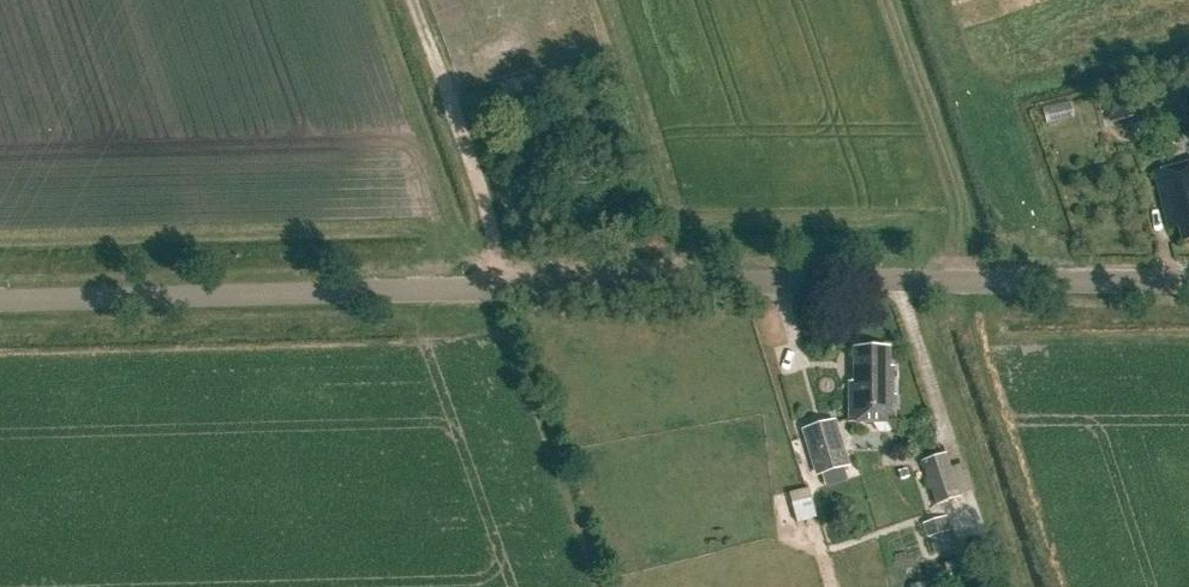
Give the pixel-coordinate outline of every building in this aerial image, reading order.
[(1119,101),(1126,128),(1144,123),(1137,97),(1119,101)] [(1155,172),(1154,172),(1169,230),(1179,228),(1183,242),(1188,240),(1188,164),(1155,172)] [(890,368),(890,349),(855,349),(855,382),(850,382),(850,423),(895,423),(895,396),(890,396),(890,383),(893,383),(893,368),(890,368)] [(836,419),(802,430),(816,476),(850,466),(836,419)] [(938,504),(959,498),(945,456),(925,463),(938,504)] [(798,523),(817,518),(812,499),(792,504),(798,523)] [(947,515),(923,524),(928,538),(929,538),(936,557),(957,549),(950,530),(952,530),(947,515)] [(965,539),(970,555),(985,551),(980,535),(965,539)]
